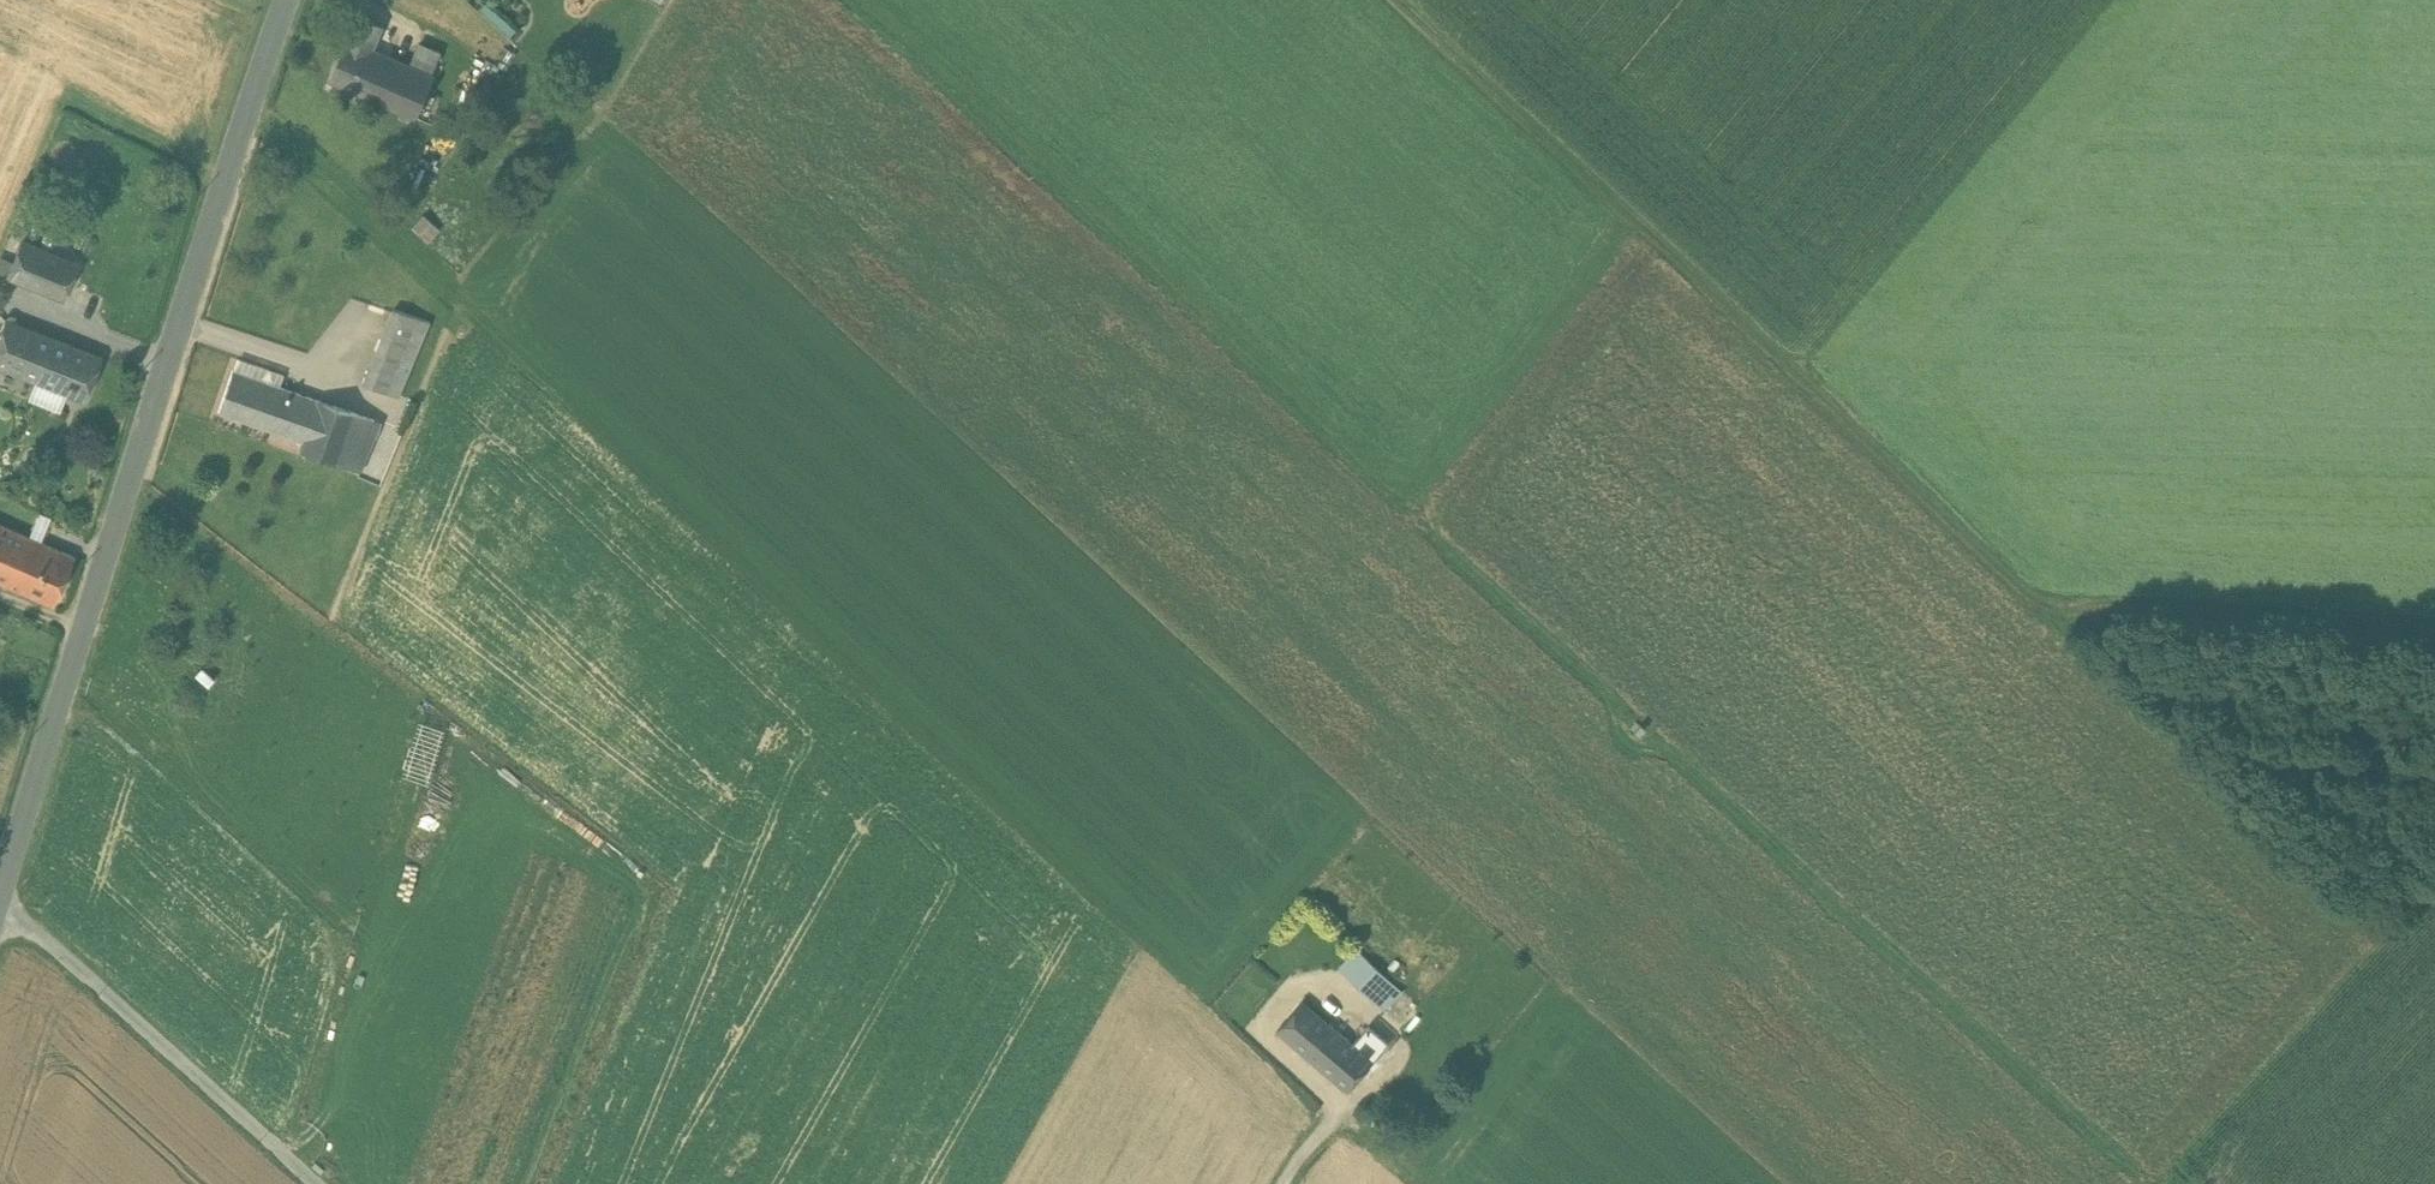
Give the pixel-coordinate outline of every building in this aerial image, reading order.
[(359,18),(333,80),(374,98),(391,59),(371,50),(380,28),(359,18)] [(441,54),(419,44),(409,67),(431,76),(441,54)] [(409,67),(391,59),(374,98),(414,115),(431,76),(409,67)] [(416,226),(432,239),(440,228),(424,216),(416,226)] [(71,230),(58,224),(52,237),(66,243),(71,230)] [(76,263),(21,241),(8,275),(62,297),(76,263)] [(394,310),(363,385),(400,399),(431,323),(394,310)] [(6,320),(0,336),(0,366),(36,380),(53,338),(6,320)] [(100,357),(53,338),(36,380),(62,391),(82,399),(100,357)] [(238,360),(234,371),(280,387),(284,376),(238,360)] [(280,387),(234,371),(220,412),(305,442),(302,451),(338,463),(358,414),(280,387)] [(62,391),(36,380),(29,397),(56,407),(62,391)] [(358,414),(338,463),(355,469),(375,420),(358,414)] [(40,512),(32,531),(43,536),(51,517),(40,512)] [(0,517),(0,577),(6,580),(28,530),(0,517)] [(32,531),(28,530),(6,580),(52,600),(74,550),(43,536),(32,531)] [(1357,949),(1339,968),(1348,976),(1365,957),(1357,949)] [(1387,978),(1365,957),(1348,976),(1347,976),(1369,997),(1387,978)] [(1387,978),(1369,997),(1384,1010),(1401,991),(1387,978)] [(1353,1044),(1302,1001),(1277,1031),(1347,1091),(1388,1043),(1368,1026),(1353,1044)]
